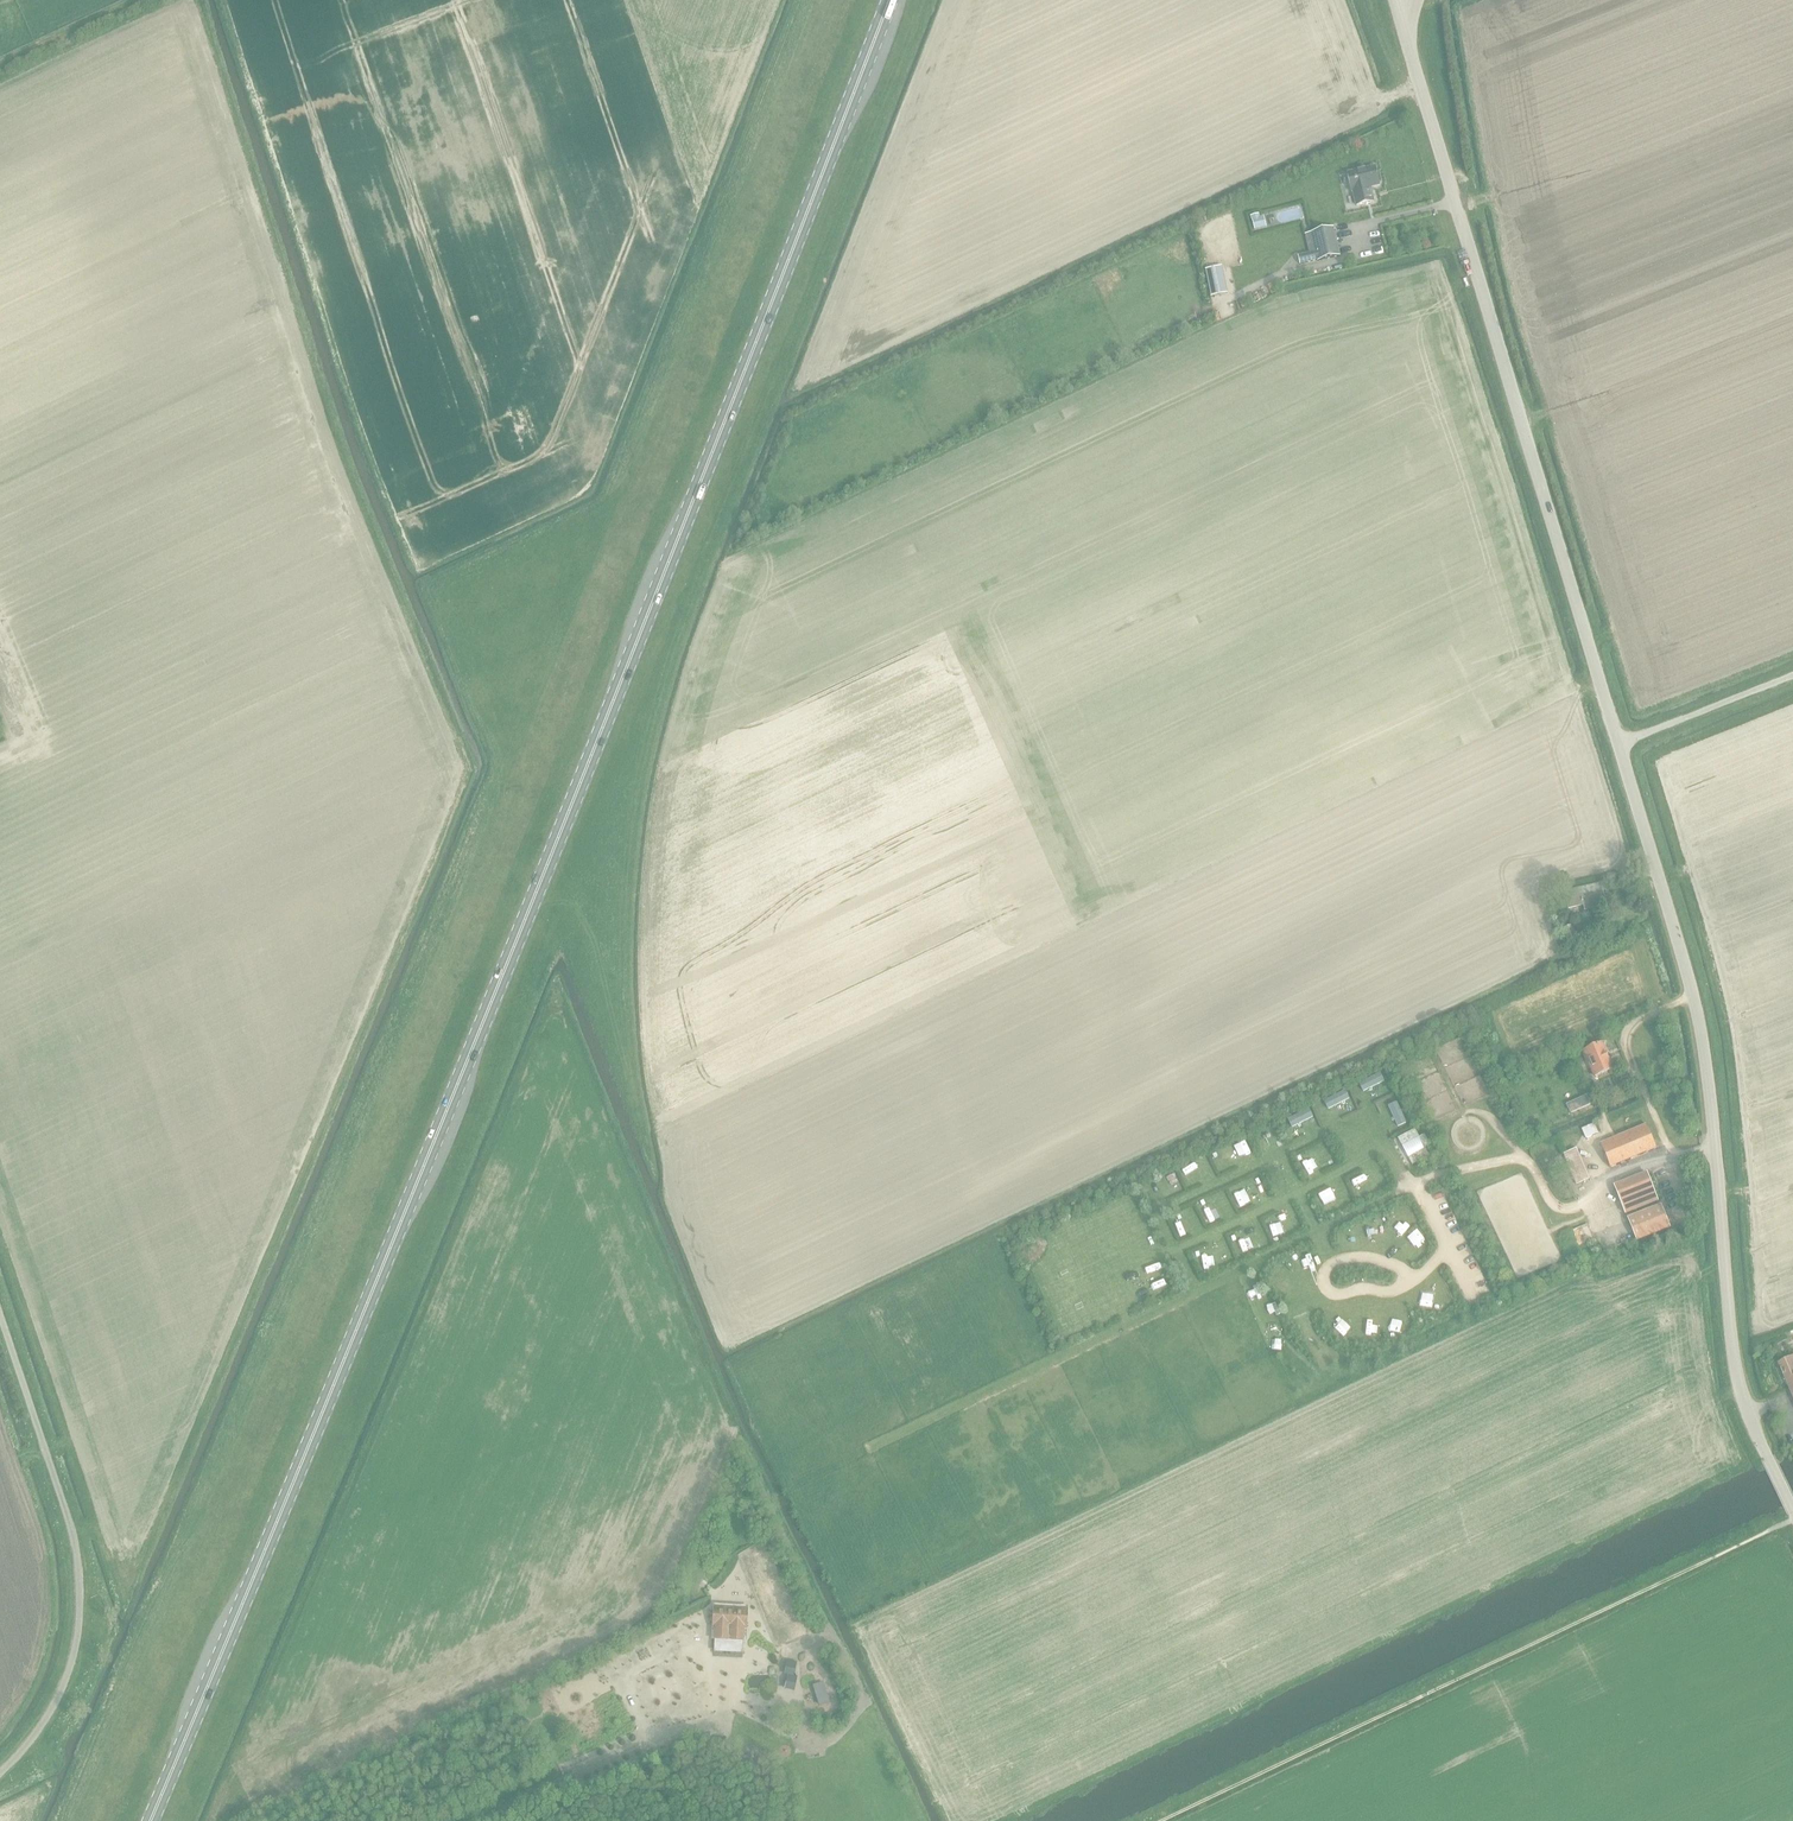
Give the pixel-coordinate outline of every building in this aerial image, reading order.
[(1353,191),(1356,205),(1373,201),(1370,187),(1379,185),(1379,183),(1380,181),(1378,174),(1376,173),(1375,166),(1365,169),(1363,167),(1358,169),(1357,171),(1347,173),(1352,191),(1353,191)] [(1258,213),(1250,215),(1254,229),(1267,226),(1264,215),(1259,217),(1258,213)] [(1340,256),(1333,227),(1311,232),(1315,250),(1298,254),(1300,264),(1318,260),(1318,261),(1340,256)] [(1220,271),(1209,273),(1213,296),(1224,294),(1220,271)] [(1609,1059),(1608,1059),(1605,1053),(1606,1053),(1602,1043),(1584,1050),(1595,1076),(1613,1068),(1609,1059)] [(1581,1128),(1586,1138),(1601,1131),(1600,1128),(1607,1125),(1603,1116),(1596,1119),(1597,1122),(1581,1128)] [(1600,1143),(1610,1167),(1656,1148),(1646,1124),(1600,1143)] [(1414,1131),(1397,1140),(1401,1147),(1417,1139),(1423,1151),(1408,1159),(1412,1166),(1428,1157),(1424,1149),(1429,1146),(1423,1136),(1419,1139),(1414,1131)] [(1564,1153),(1577,1184),(1589,1179),(1576,1148),(1564,1153)] [(1613,1184),(1625,1214),(1659,1200),(1647,1170),(1613,1184)] [(1627,1217),(1637,1241),(1671,1227),(1661,1203),(1627,1217)] [(1571,1230),(1577,1246),(1594,1239),(1587,1223),(1571,1230)] [(1778,1363),(1785,1380),(1786,1380),(1792,1396),(1792,1356),(1778,1363)] [(715,1627),(716,1607),(711,1607),(710,1627),(712,1628),(712,1639),(744,1640),(745,1628),(744,1628),(715,1627)] [(715,1627),(744,1628),(745,1608),(716,1607),(715,1627)] [(783,1688),(793,1690),(795,1676),(792,1676),(795,1661),(786,1659),(783,1673),(786,1674),(783,1688)]
